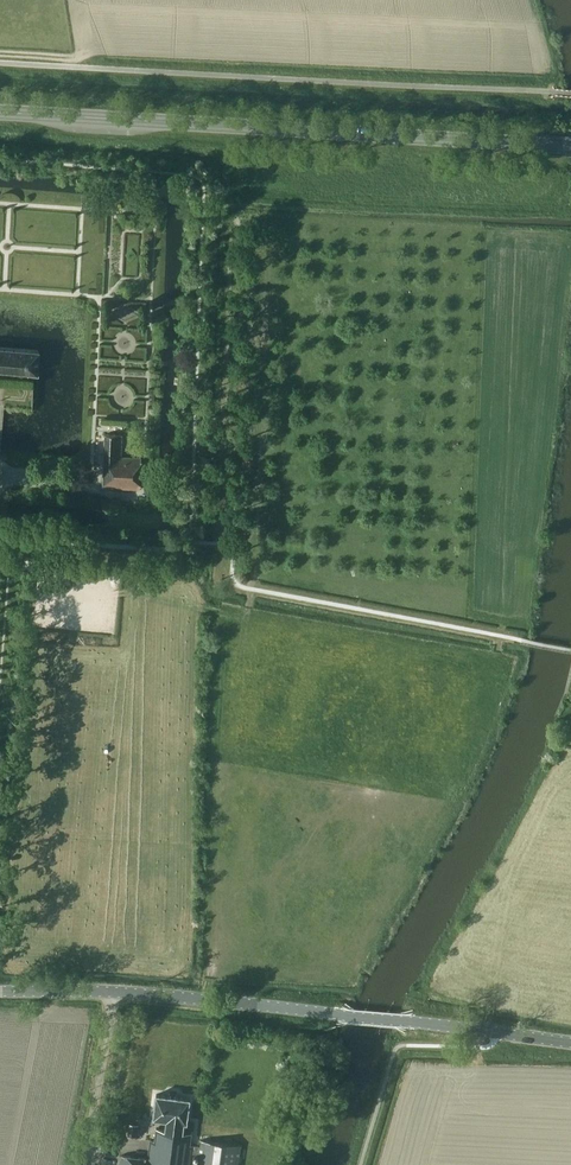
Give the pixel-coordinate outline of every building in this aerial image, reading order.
[(39,350),(0,347),(0,370),(38,373),(39,350)] [(140,488),(141,458),(121,457),(122,434),(105,434),(103,487),(140,488)] [(187,1116),(189,1098),(156,1094),(153,1116),(153,1117),(167,1118),(166,1129),(156,1127),(155,1139),(150,1139),(148,1159),(121,1155),(120,1164),(191,1164),(194,1145),(189,1144),(191,1132),(182,1131),(183,1121),(186,1121),(187,1116)] [(137,1136),(138,1125),(128,1124),(127,1135),(137,1136)] [(194,1144),(193,1153),(198,1154),(197,1164),(238,1164),(241,1144),(200,1139),(200,1145),(194,1144)]
